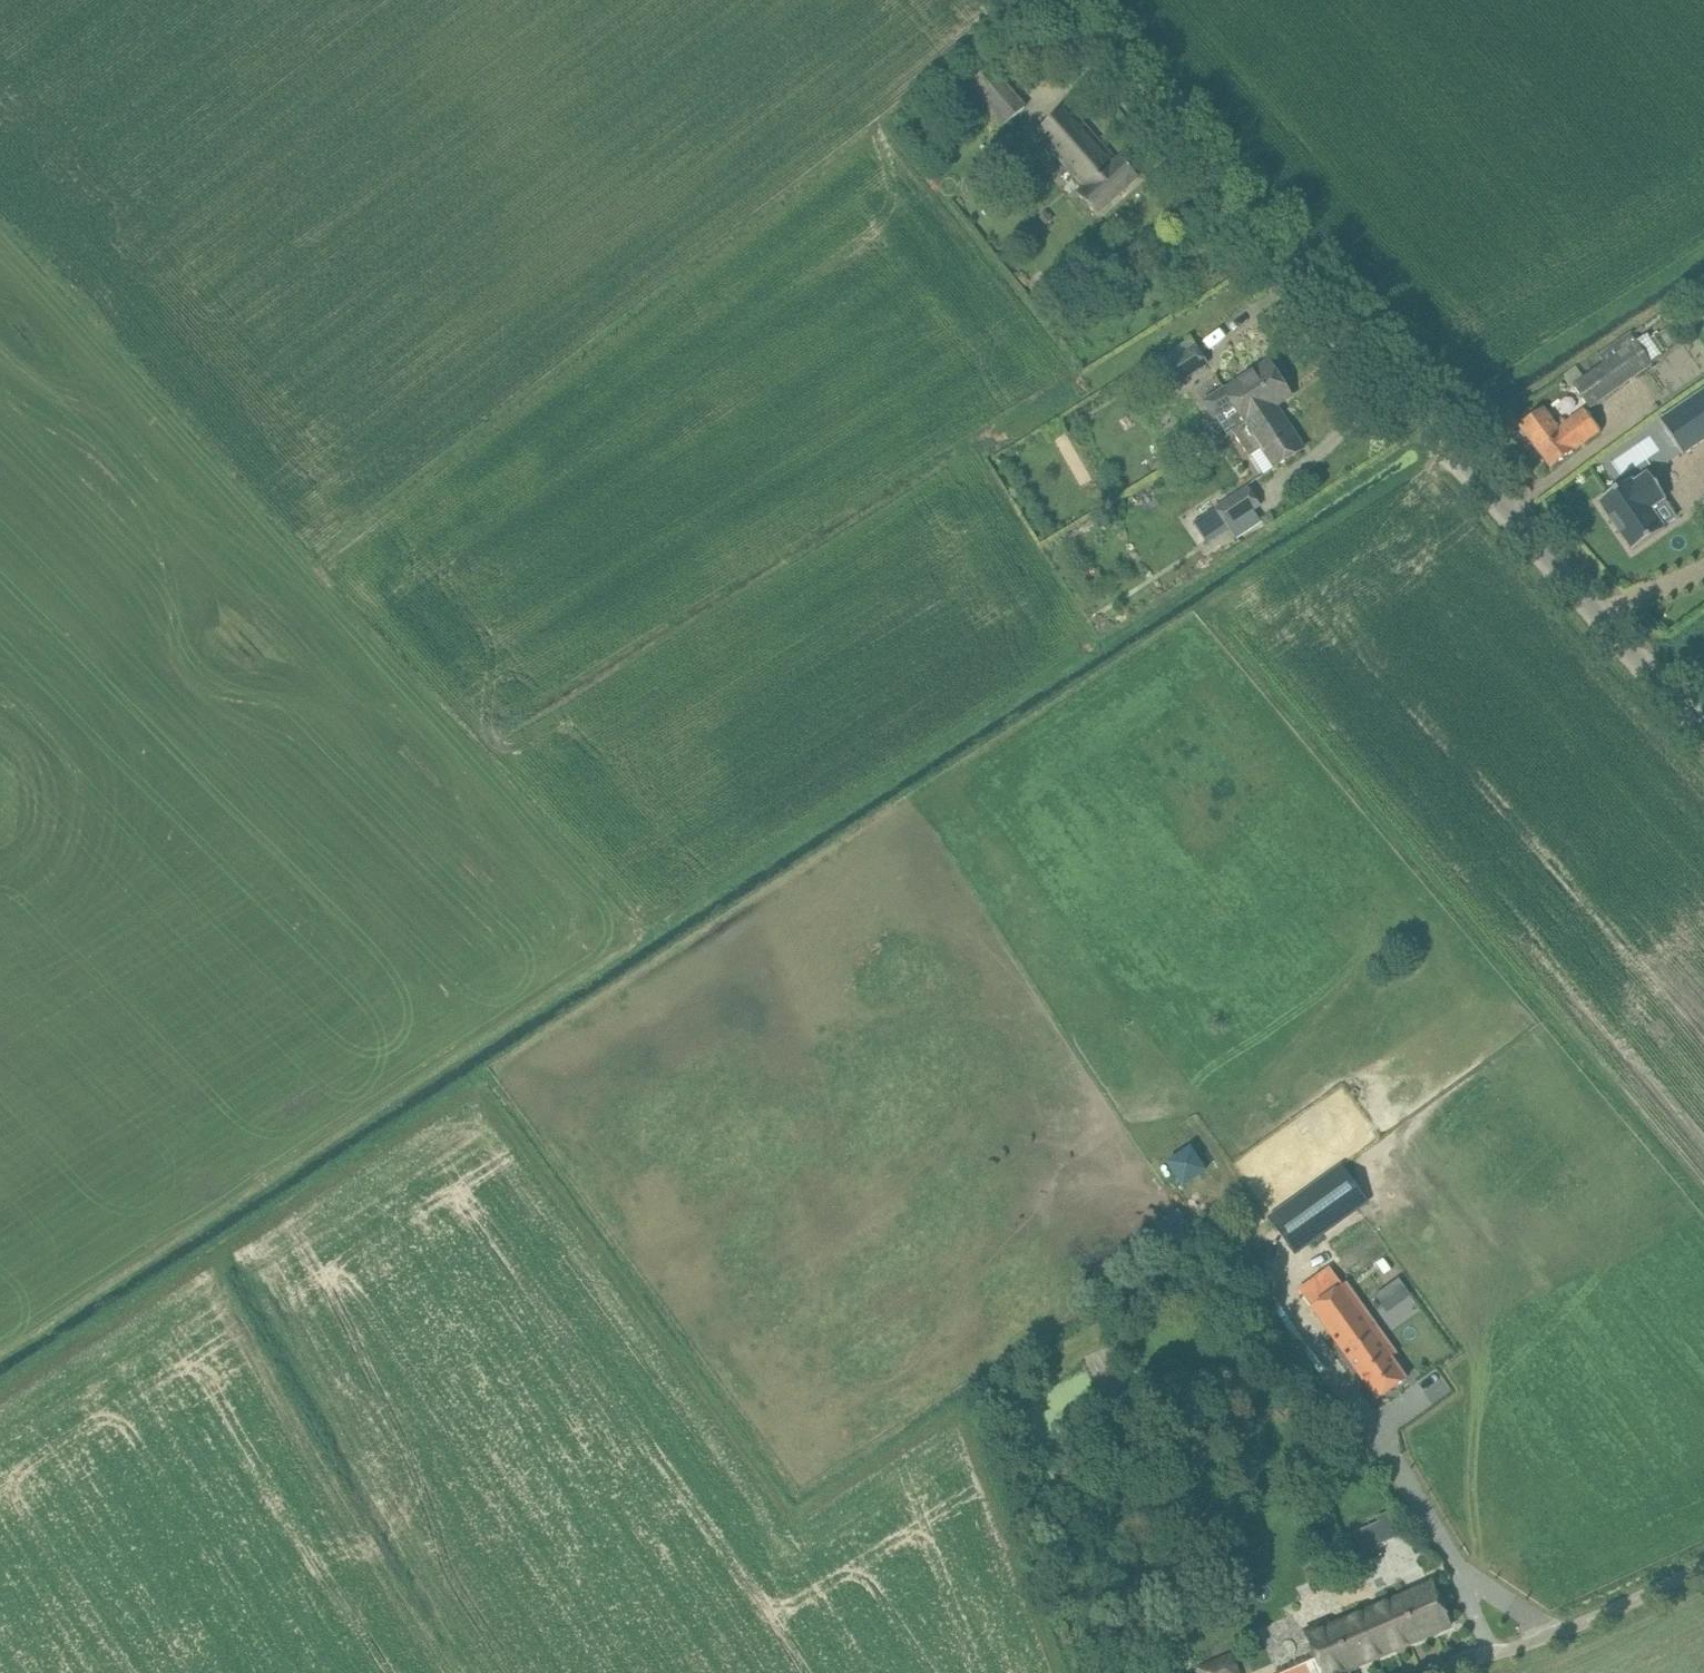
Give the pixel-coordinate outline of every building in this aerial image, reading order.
[(990,67),(973,81),(966,87),(1001,128),(1025,107),(990,67)] [(1068,106),(1051,121),(1036,135),(1083,187),(1075,194),(1094,216),(1138,177),(1120,157),(1116,160),(1068,106)] [(1574,384),(1587,401),(1592,407),(1653,366),(1651,365),(1662,357),(1659,354),(1668,348),(1659,333),(1650,339),(1647,335),(1636,342),(1630,334),(1599,355),(1604,363),(1583,378),(1574,384)] [(1195,344),(1162,366),(1173,384),(1206,362),(1195,344)] [(1270,362),(1251,374),(1203,405),(1212,418),(1215,416),(1228,436),(1233,433),(1247,423),(1275,405),(1291,395),(1270,362)] [(1703,446),(1703,390),(1656,422),(1684,460),(1703,446)] [(1247,423),(1233,433),(1250,458),(1260,451),(1272,469),(1276,466),(1285,461),(1303,448),(1275,405),(1247,423)] [(1543,407),(1537,412),(1520,425),(1551,467),(1599,431),(1583,410),(1559,428),(1543,407)] [(1666,498),(1648,472),(1634,482),(1631,478),(1598,501),(1632,551),(1665,528),(1652,508),(1666,498)] [(1261,507),(1248,486),(1192,523),(1206,543),(1228,528),(1261,507)] [(1346,1170),(1273,1222),(1299,1258),(1372,1207),(1346,1170)] [(1321,1245),(1335,1265),(1351,1254),(1337,1234),(1321,1245)] [(1327,1280),(1304,1296),(1312,1307),(1377,1399),(1407,1378),(1391,1357),(1396,1353),(1346,1283),(1335,1291),(1327,1280)] [(1399,1280),(1377,1296),(1388,1310),(1409,1295),(1399,1280)] [(1363,1553),(1404,1536),(1396,1520),(1356,1537),(1363,1553)] [(1341,1626),(1316,1636),(1332,1672),(1349,1672),(1452,1629),(1433,1586),(1341,1626)] [(1237,1652),(1194,1664),(1196,1672),(1243,1672),(1237,1652)]
